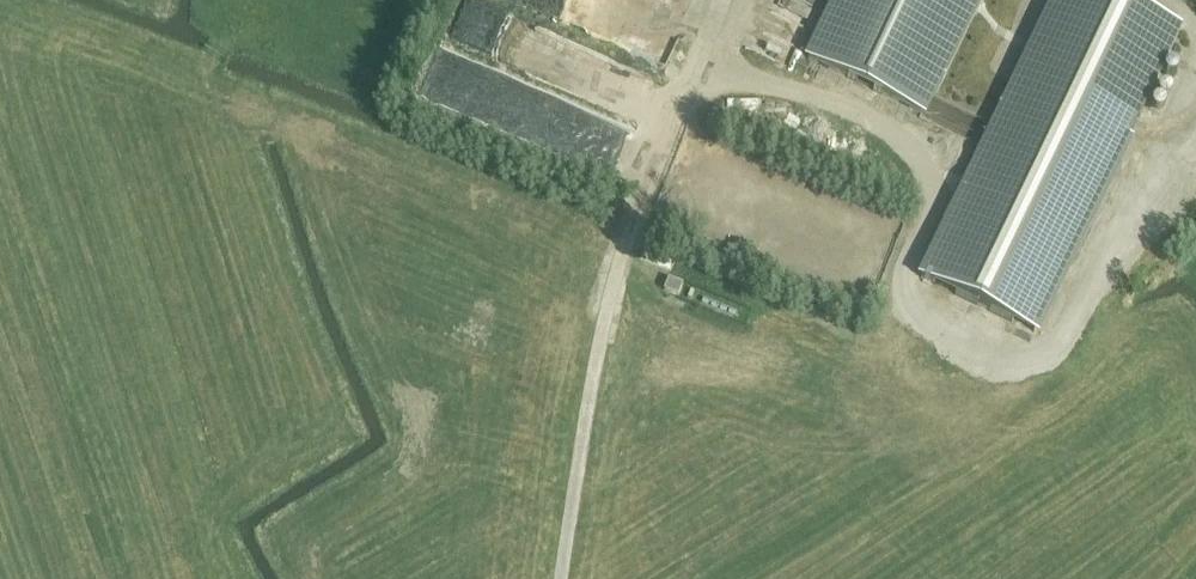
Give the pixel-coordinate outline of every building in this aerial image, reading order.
[(805,58),(738,193),(859,252),(927,117),(983,0),(832,0),(805,58)] [(1119,0),(1056,0),(921,280),(1035,335),(1181,30),(1119,0)]
